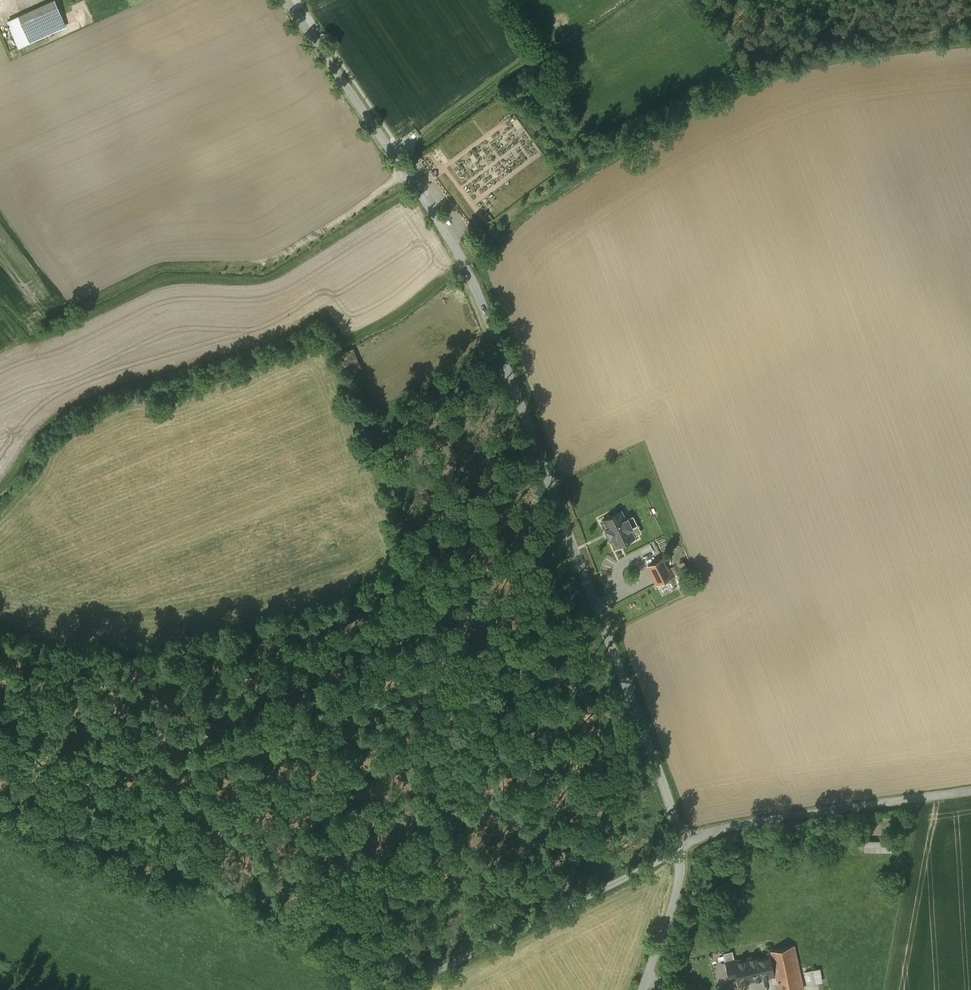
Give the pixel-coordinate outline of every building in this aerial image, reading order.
[(55,0),(18,16),(29,42),(66,25),(55,0)] [(29,42),(18,16),(9,20),(20,46),(29,42)] [(358,346),(343,353),(353,373),(367,367),(358,346)] [(622,509),(602,519),(616,547),(636,537),(622,509)] [(664,547),(648,555),(657,576),(674,568),(664,547)] [(868,839),(868,851),(896,851),(896,839),(868,839)] [(772,955),(776,973),(779,989),(793,989),(803,988),(794,945),(771,950),(772,955)] [(776,973),(772,955),(758,958),(758,955),(734,961),(734,960),(726,962),(729,974),(736,972),(739,982),(762,977),(762,976),(776,973)] [(809,979),(818,977),(818,982),(826,980),(823,967),(807,970),(809,979)]
